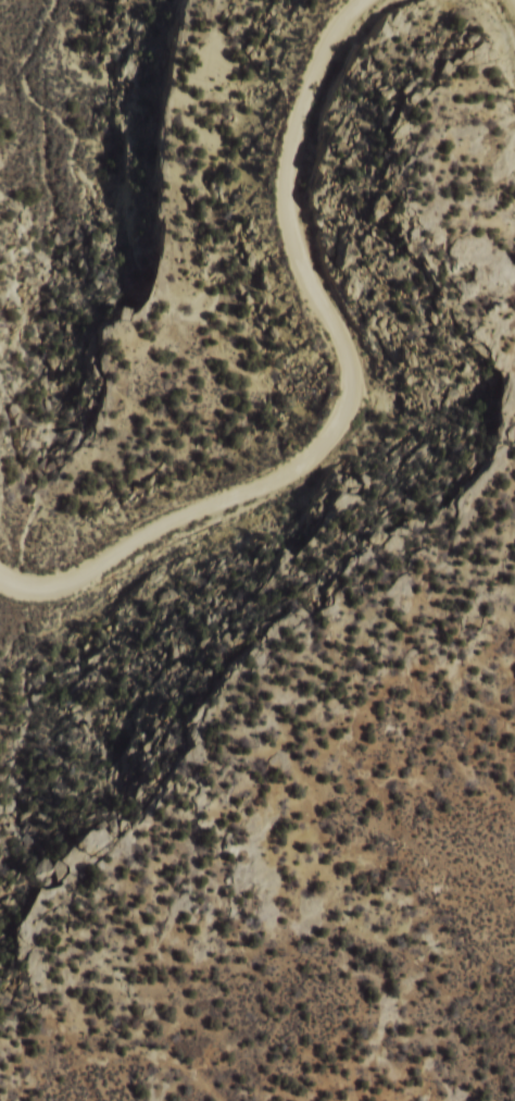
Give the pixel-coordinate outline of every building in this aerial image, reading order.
[(50,868),(59,878),(65,872),(58,864),(70,852),(72,854),(79,848),(88,857),(89,858),(110,838),(97,824),(50,868)]
